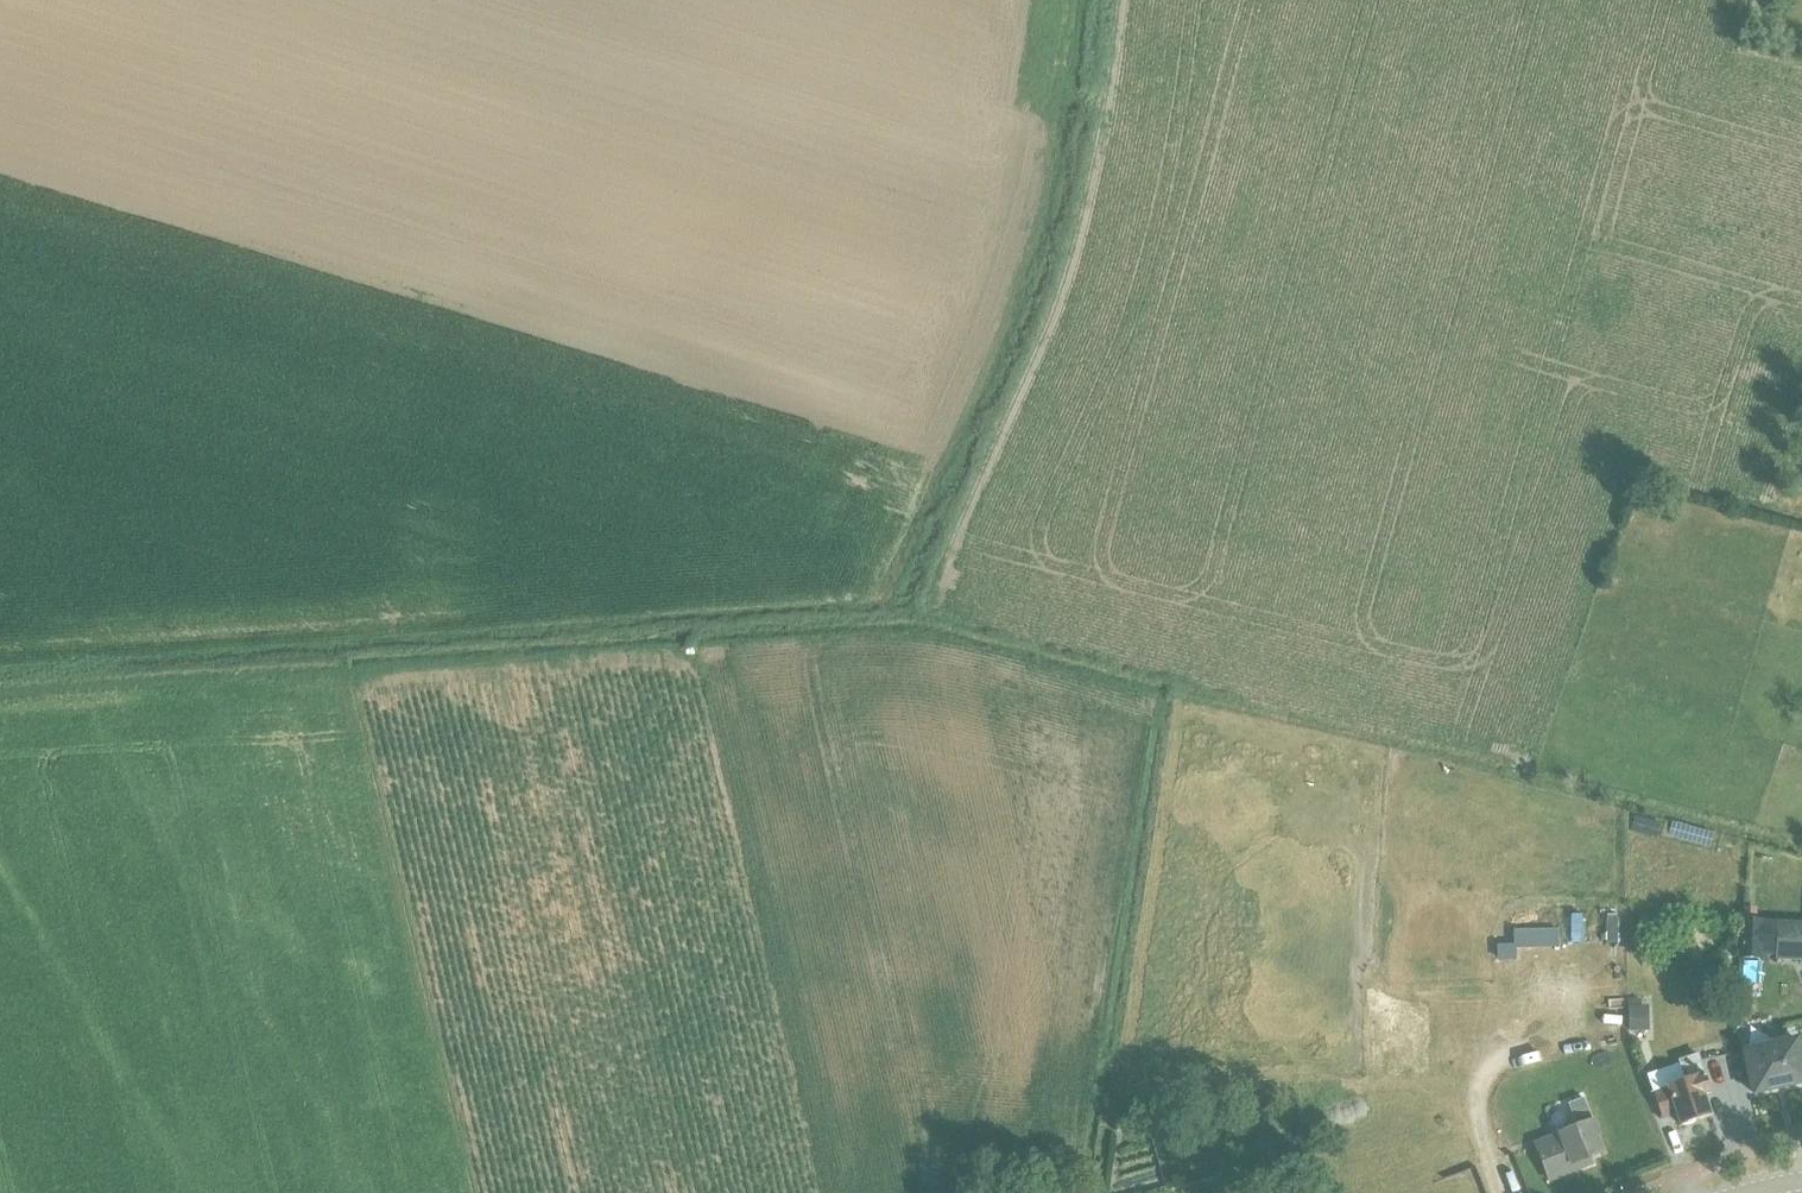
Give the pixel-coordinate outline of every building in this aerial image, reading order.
[(1710,841),(1714,826),(1678,816),(1674,831),(1710,841)] [(1575,938),(1587,938),(1587,905),(1575,906),(1575,938)] [(1623,939),(1624,914),(1610,913),(1608,938),(1623,939)] [(1743,922),(1741,953),(1761,953),(1762,923),(1743,922)] [(1776,959),(1801,960),(1801,924),(1778,924),(1776,959)] [(1650,1027),(1647,994),(1630,996),(1633,1028),(1650,1027)] [(1801,1084),(1801,1061),(1797,1040),(1745,1052),(1755,1094),(1776,1090),(1776,1089),(1785,1087),(1786,1087),(1801,1084)] [(1678,1113),(1682,1125),(1713,1114),(1706,1095),(1711,1093),(1698,1055),(1682,1061),(1688,1080),(1654,1092),(1663,1118),(1678,1113)] [(1535,1144),(1549,1180),(1592,1164),(1590,1158),(1602,1153),(1595,1136),(1598,1135),(1584,1097),(1568,1103),(1578,1127),(1561,1134),(1535,1144)]
